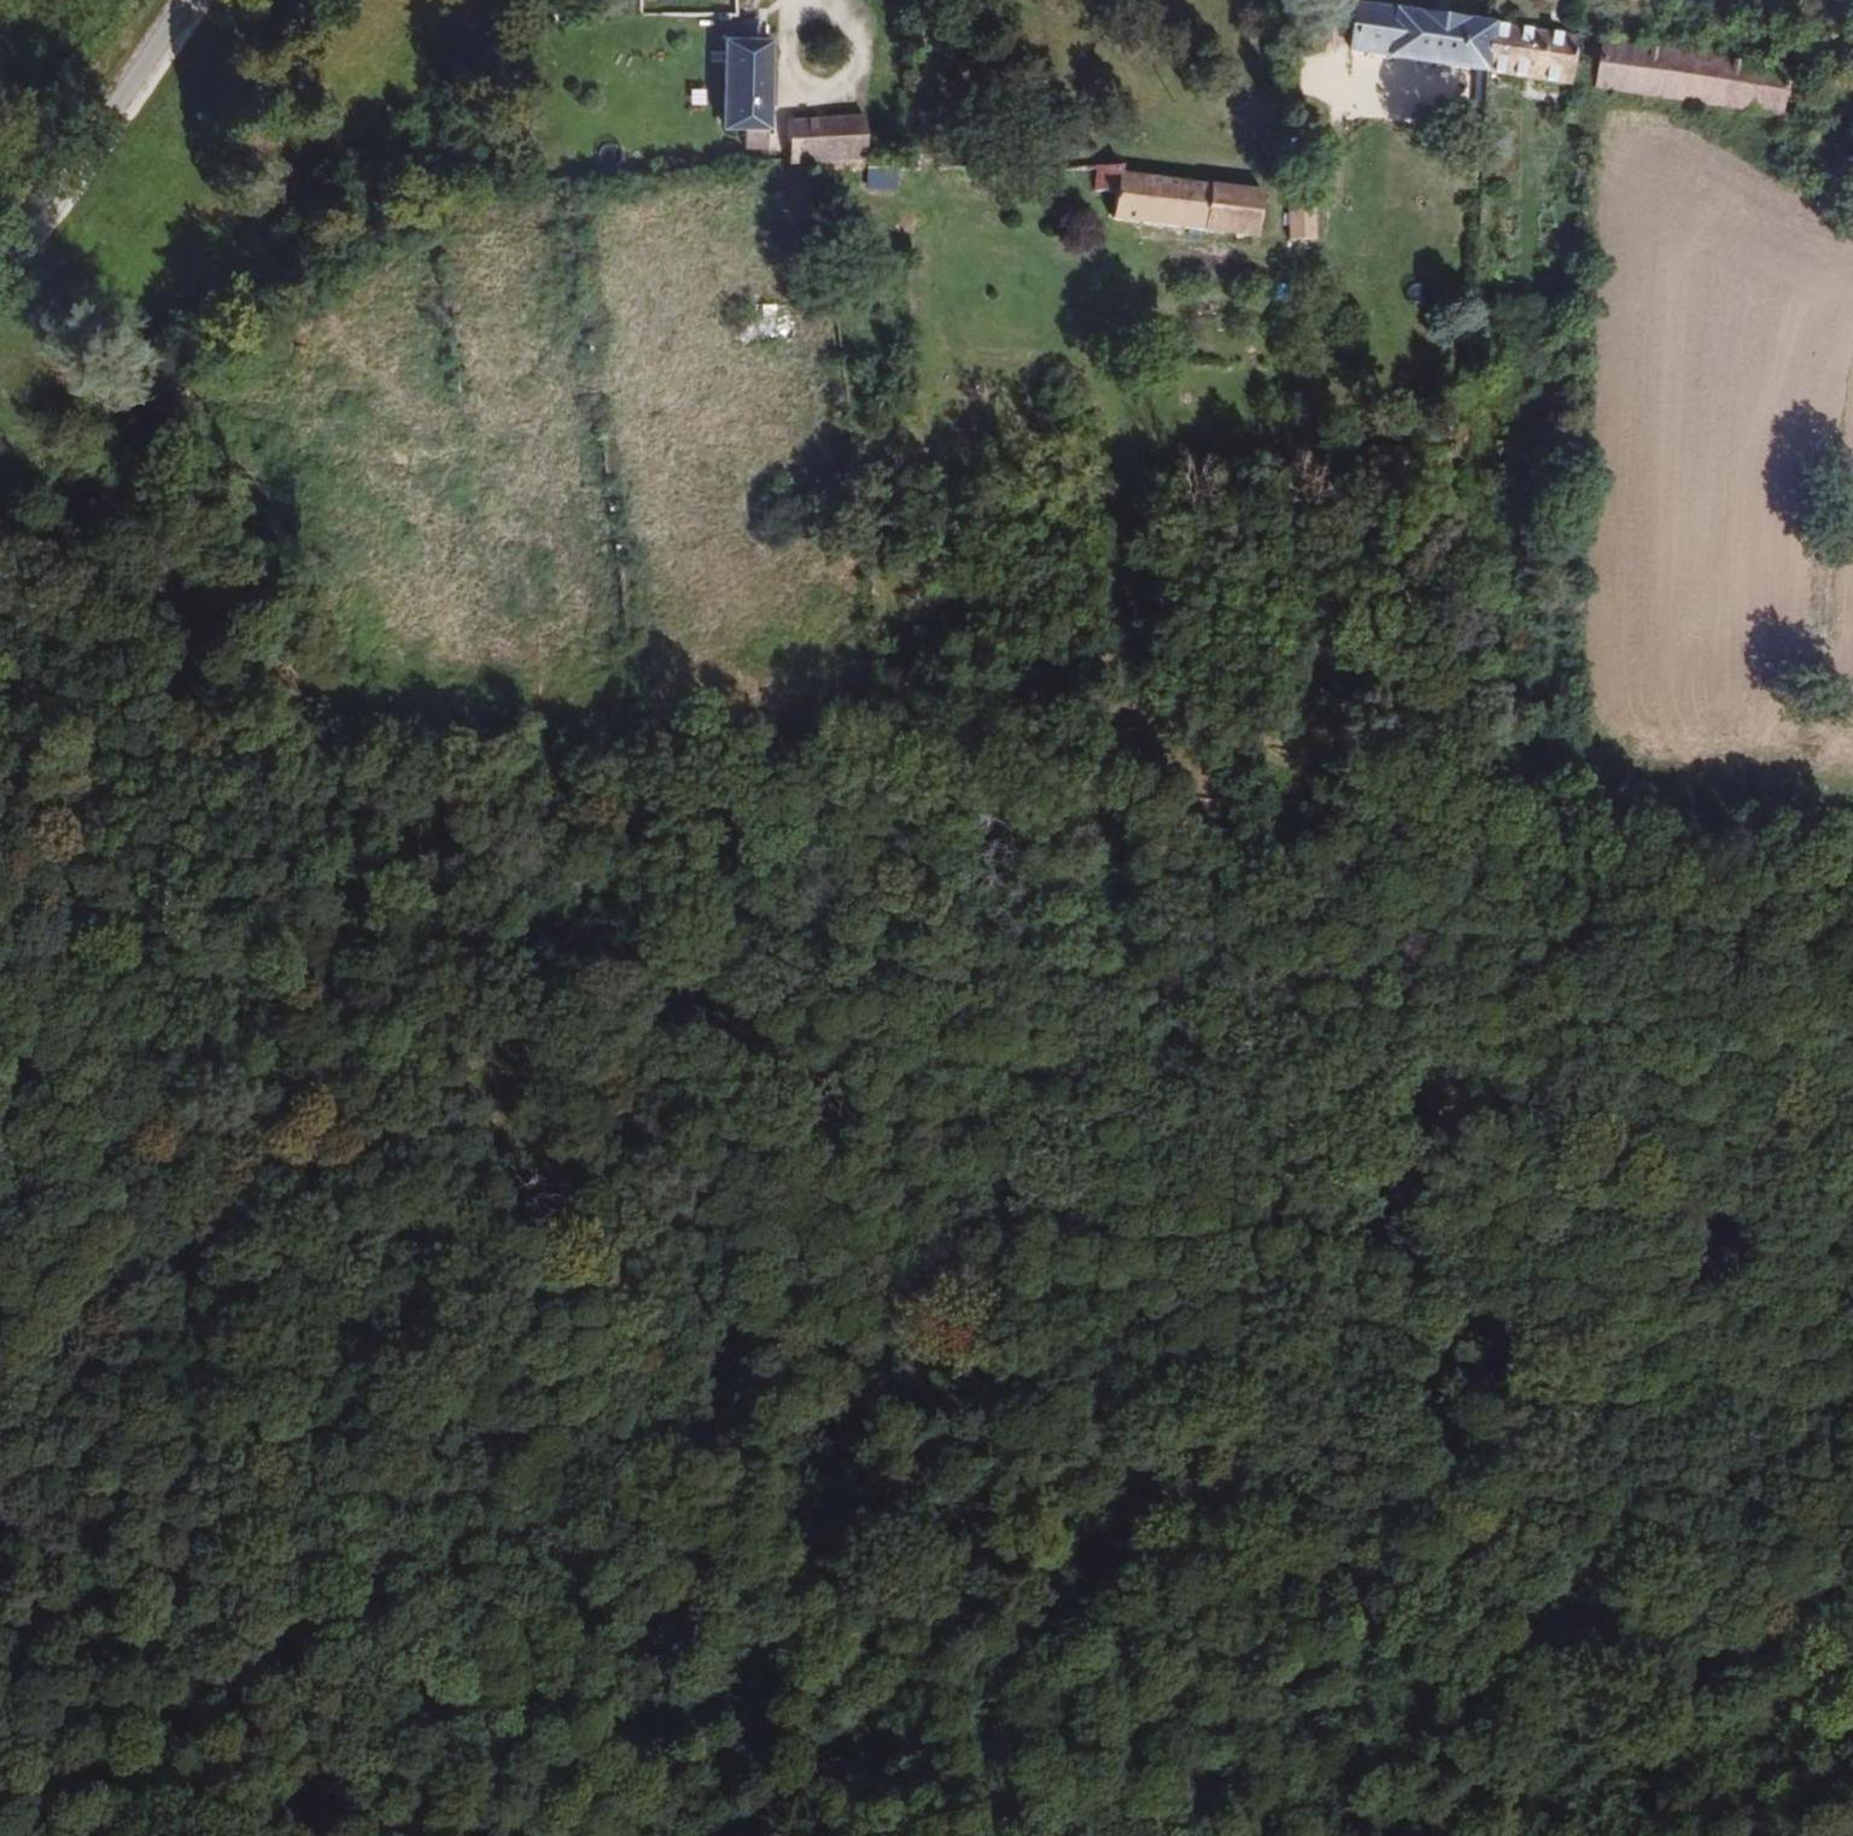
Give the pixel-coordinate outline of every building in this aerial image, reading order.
[(766,163),(765,0),(741,0),(739,28),(709,29),(712,136),(733,137),(732,162),(766,163)] [(1357,2),(1355,55),(1500,74),(1502,24),(1357,2)] [(1500,74),(1588,87),(1591,36),(1570,34),(1502,24),(1500,74)] [(1779,93),(1800,95),(1804,68),(1609,39),(1606,89),(1776,112),(1779,93)] [(787,177),(878,163),(877,142),(866,144),(866,123),(782,135),(787,177)] [(1105,219),(1102,244),(1255,260),(1258,203),(1088,183),(1083,216),(1105,219)] [(1255,260),(1281,263),(1285,206),(1258,203),(1255,260)] [(1293,264),(1321,267),(1322,210),(1299,208),(1293,264)] [(774,302),(736,305),(739,347),(777,344),(774,302)]
